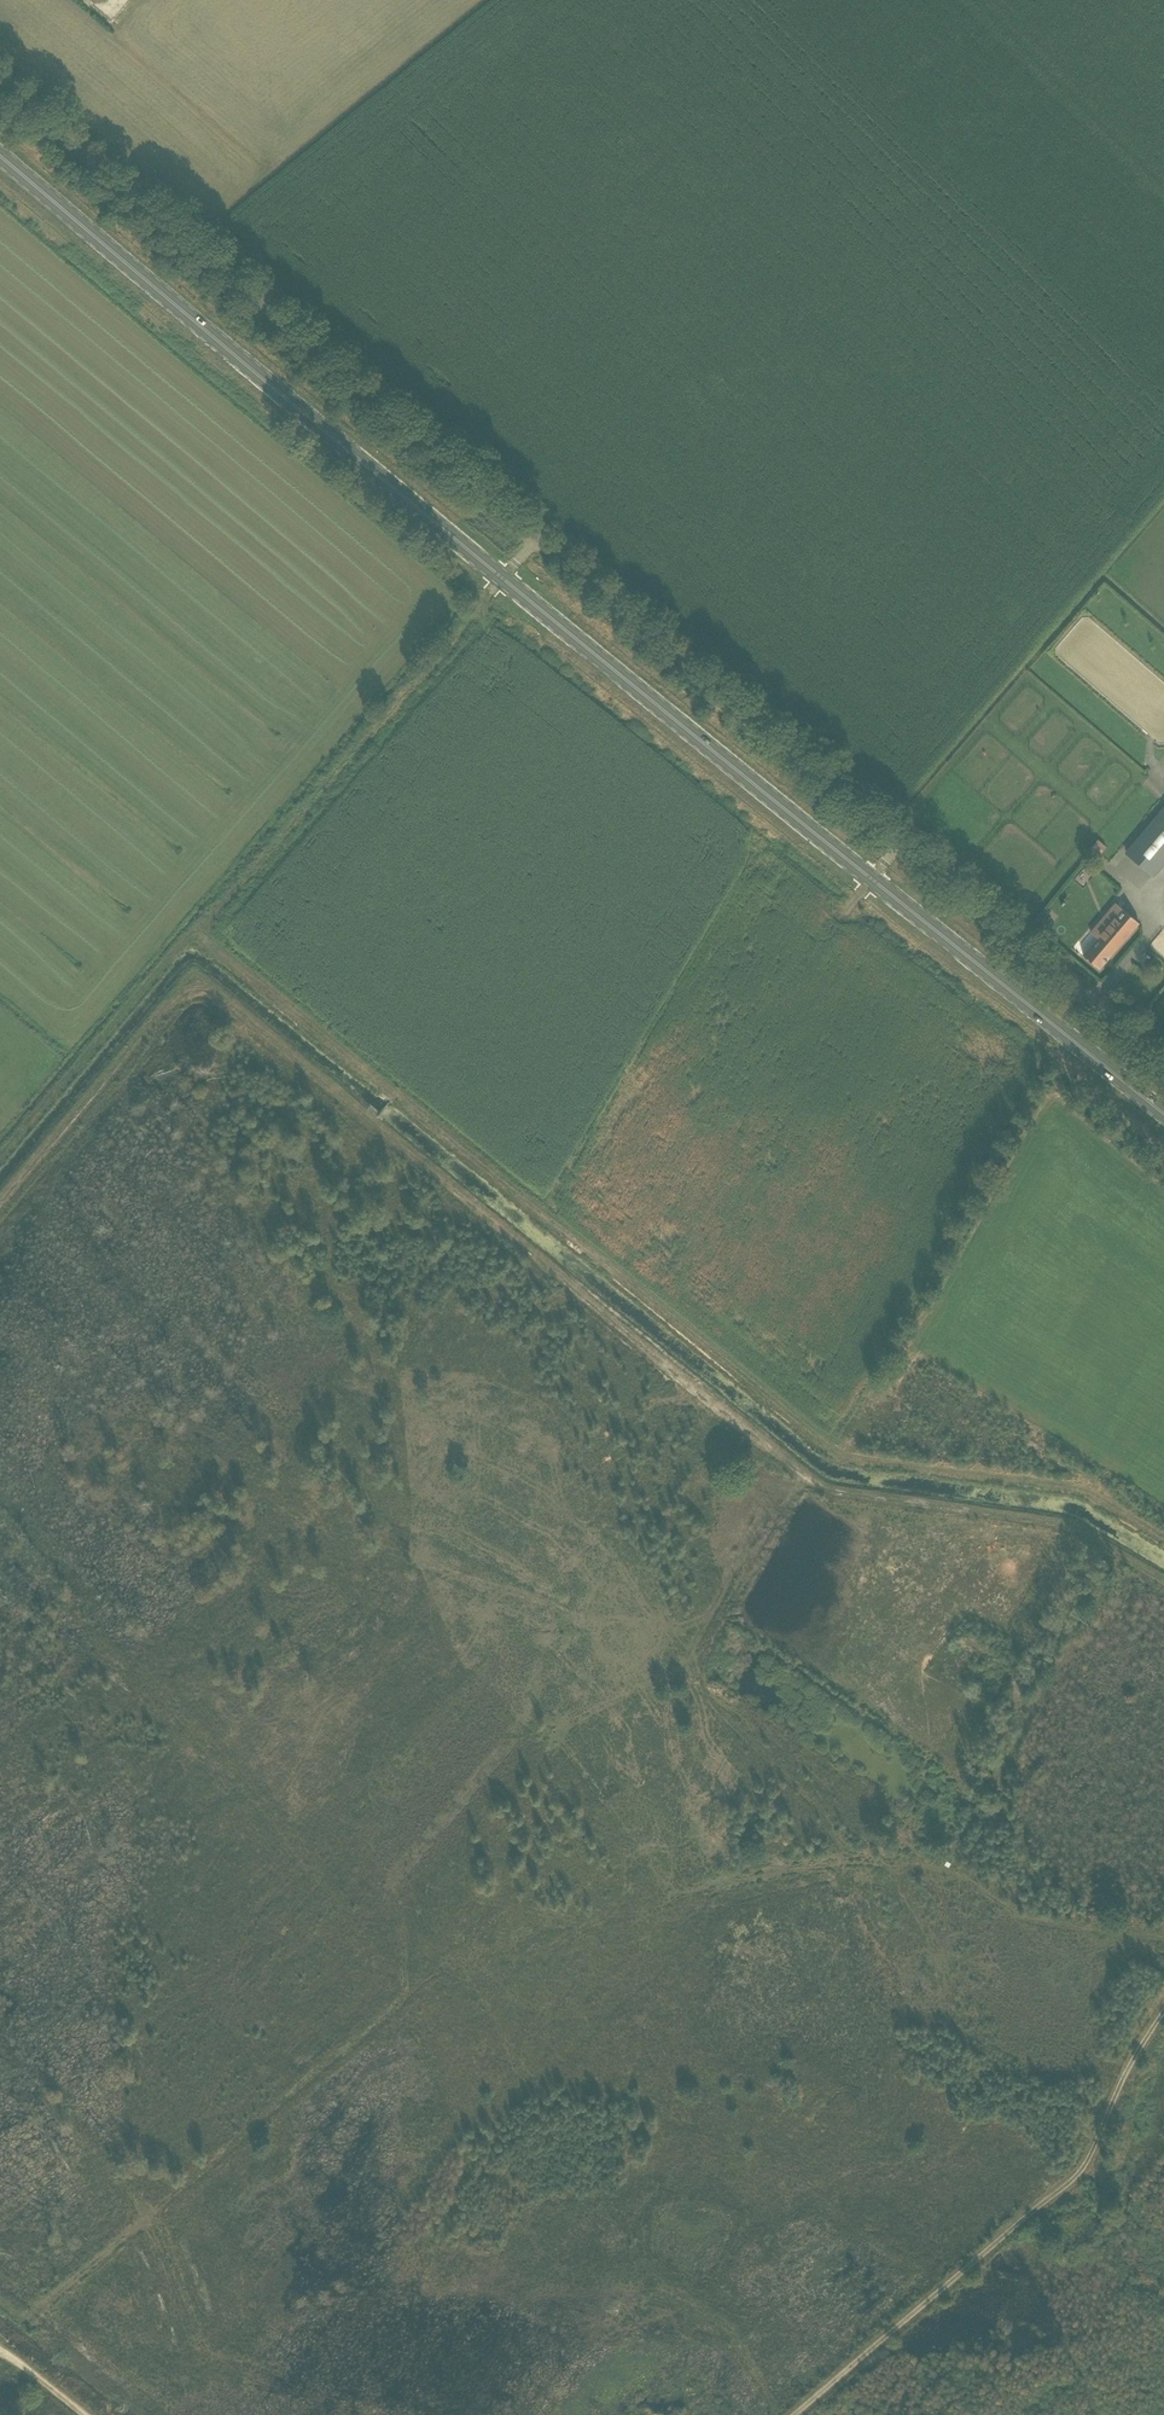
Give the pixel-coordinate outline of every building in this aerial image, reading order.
[(1127,854),(1152,875),(1163,861),(1163,810),(1127,854)] [(1097,840),(1091,847),(1100,854),(1106,848),(1097,840)] [(1078,941),(1074,947),(1100,969),(1139,923),(1116,903),(1091,933),(1082,944),(1078,941)]
